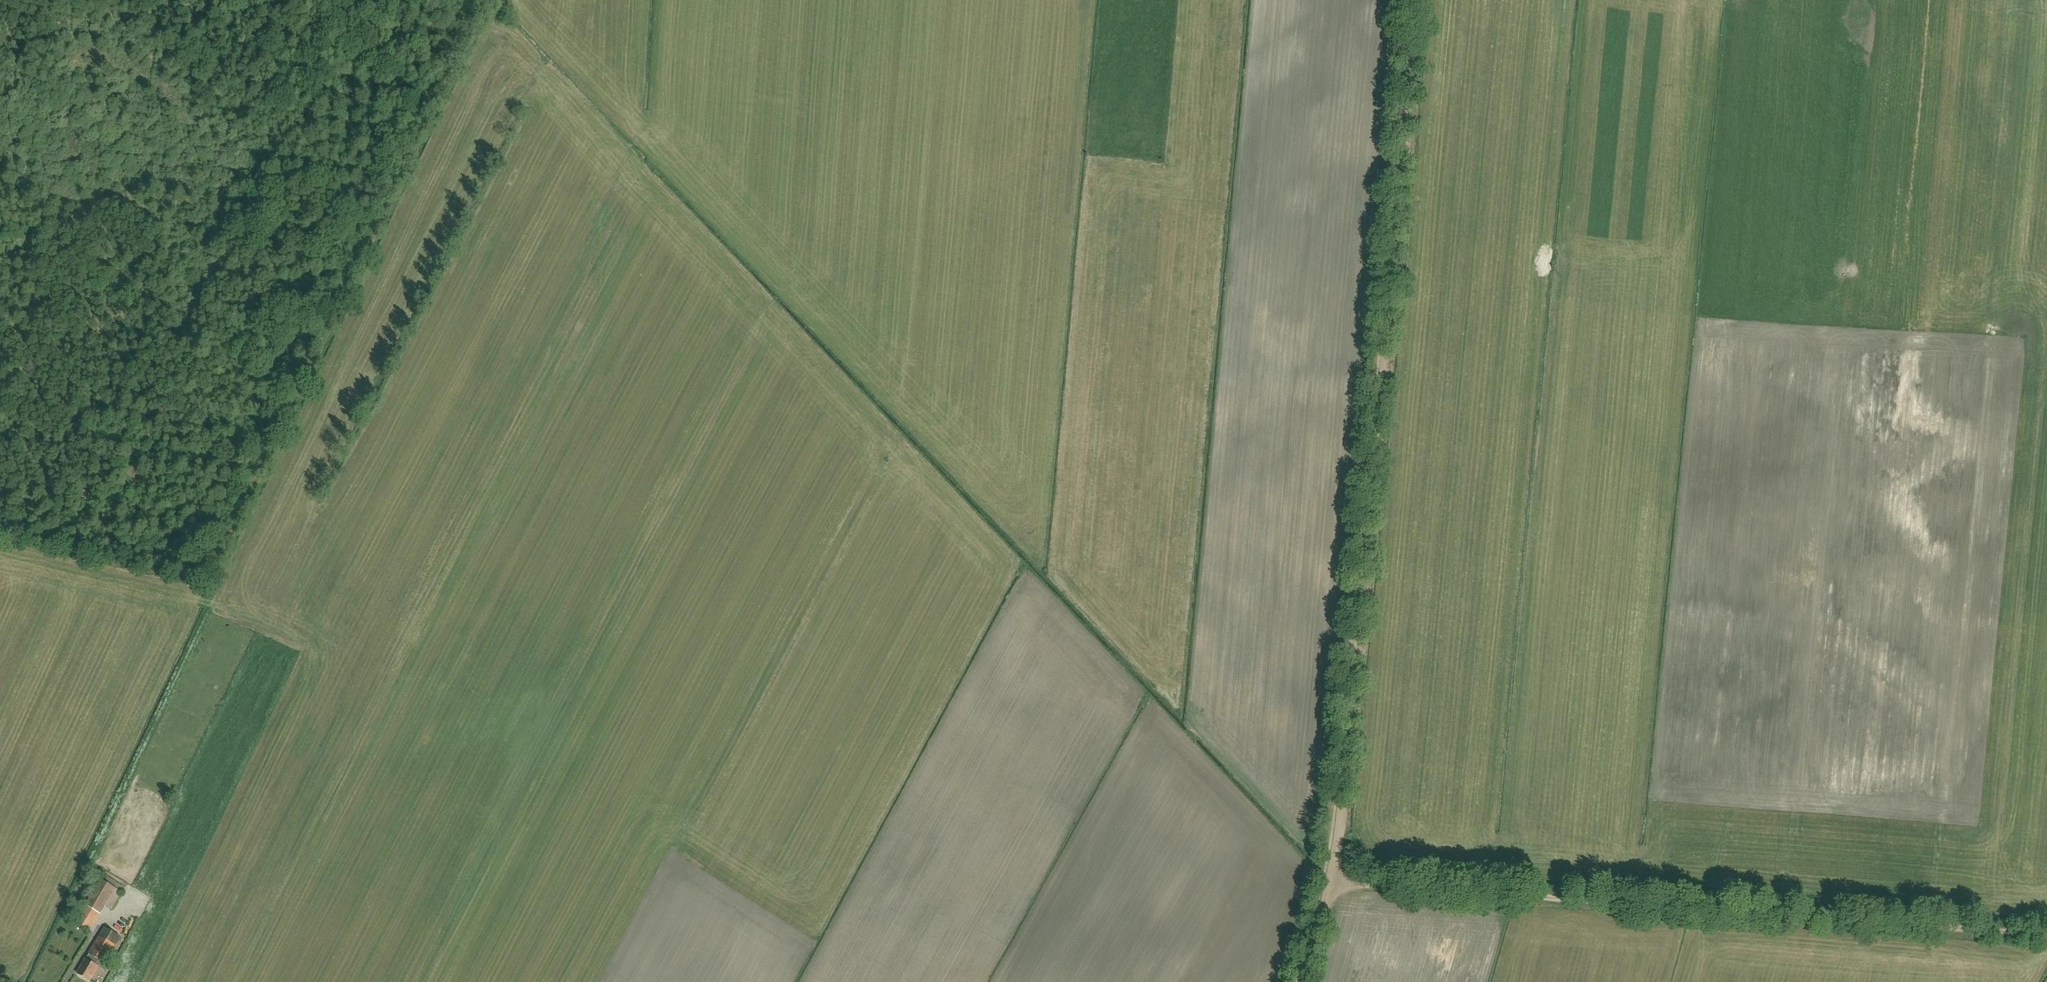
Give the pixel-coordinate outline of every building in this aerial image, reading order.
[(123,893),(124,887),(104,875),(76,921),(91,931),(105,907),(112,910),(123,893)] [(104,963),(120,936),(104,927),(89,953),(89,954),(78,973),(90,981),(102,961),(104,963)]
